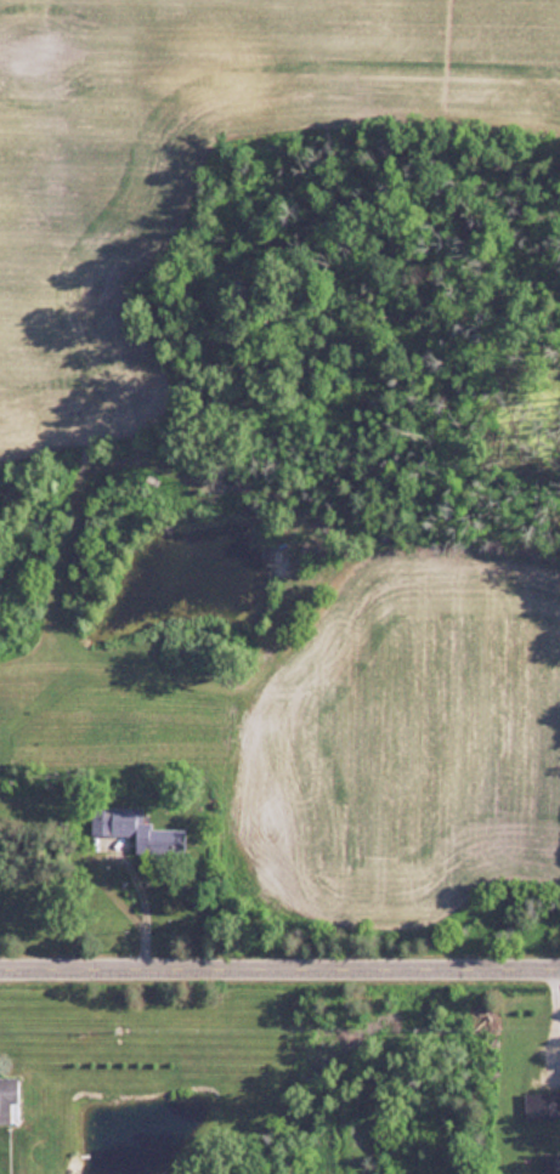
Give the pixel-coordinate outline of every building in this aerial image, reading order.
[(90,834),(134,834),(134,851),(183,851),(183,828),(151,828),(151,821),(140,820),(140,806),(90,806),(90,834)] [(14,1122),(14,1075),(0,1075),(0,1122),(14,1122)] [(559,1093),(523,1093),(523,1119),(559,1119),(559,1093)] [(539,1173),(559,1173),(559,1153),(539,1153),(539,1173)]
